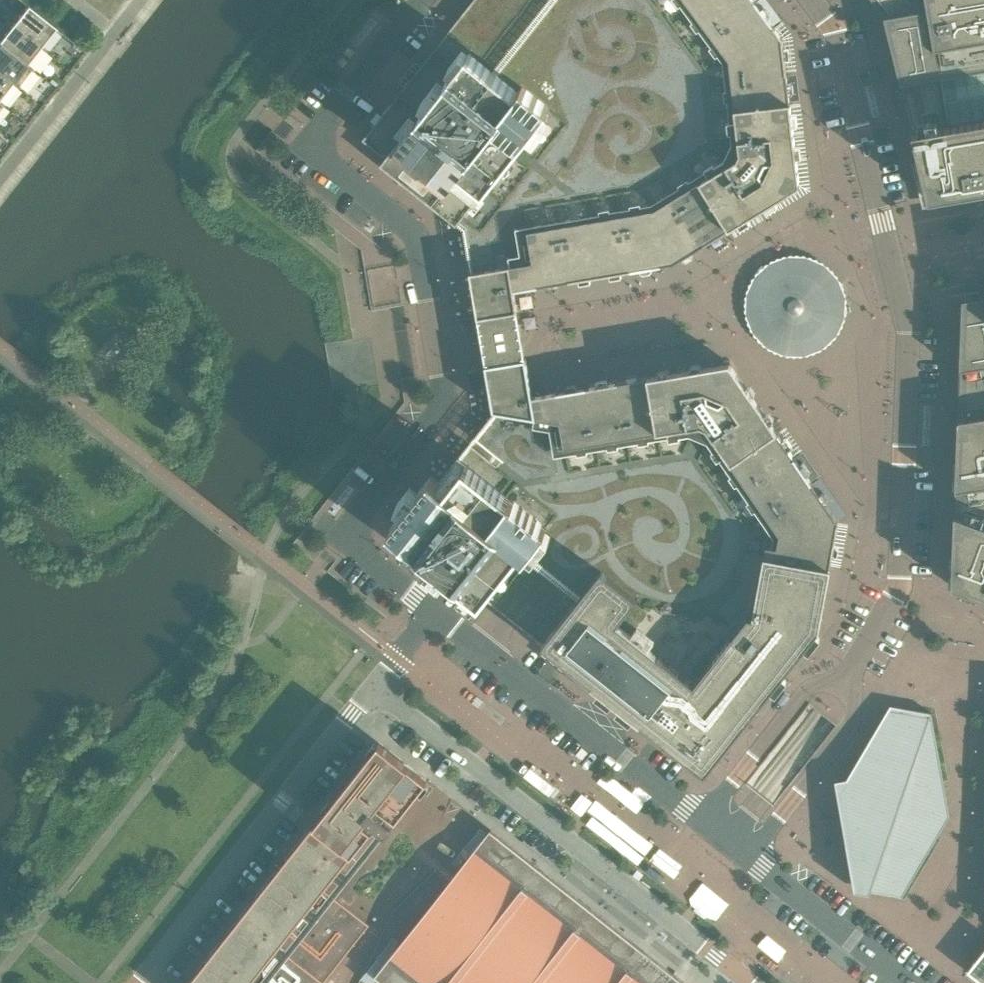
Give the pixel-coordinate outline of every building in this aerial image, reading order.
[(432,475),(393,525),(482,595),(483,594),(542,640),(545,642),(544,643),(705,771),(782,673),(813,697),(748,780),(776,802),(876,675),(904,520),(844,12),(836,0),(473,0),(406,85),(364,139),(387,157),(382,163),(463,228),(495,410),(460,455),(443,476),(439,481),(432,475)] [(883,16),(928,198),(983,188),(983,0),(871,0),(883,16)] [(54,27),(26,5),(11,24),(39,46),(54,27)] [(11,24),(0,37),(0,44),(30,68),(44,50),(39,47),(39,46),(11,24)] [(0,44),(0,73),(11,82),(10,82),(15,86),(30,68),(0,44)] [(0,73),(0,96),(10,82),(11,82),(0,73)] [(951,585),(983,597),(983,295),(962,299),(955,471),(953,471),(953,486),(955,486),(951,585)] [(888,704),(835,793),(852,887),(903,896),(952,814),(933,712),(888,704)] [(369,924),(334,897),(352,875),(427,779),(378,740),(303,836),(188,982),(323,982),(369,924)] [(490,828),(368,982),(686,982),(490,828)] [(968,970),(983,982),(983,949),(968,970)]
